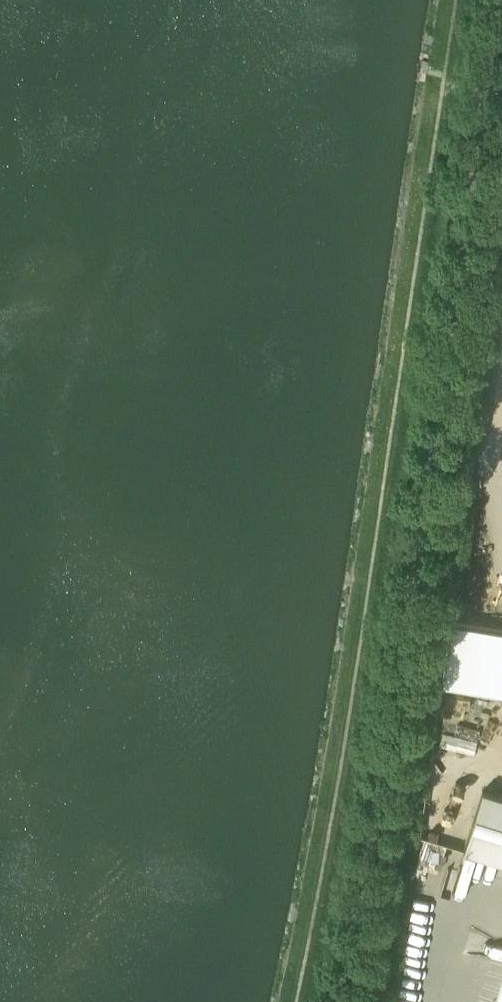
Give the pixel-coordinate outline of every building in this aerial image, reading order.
[(460,617),(447,676),(501,690),(501,626),(460,617)] [(445,685),(440,713),(464,717),(469,689),(445,685)] [(501,861),(501,796),(482,790),(463,849),(501,861)]
